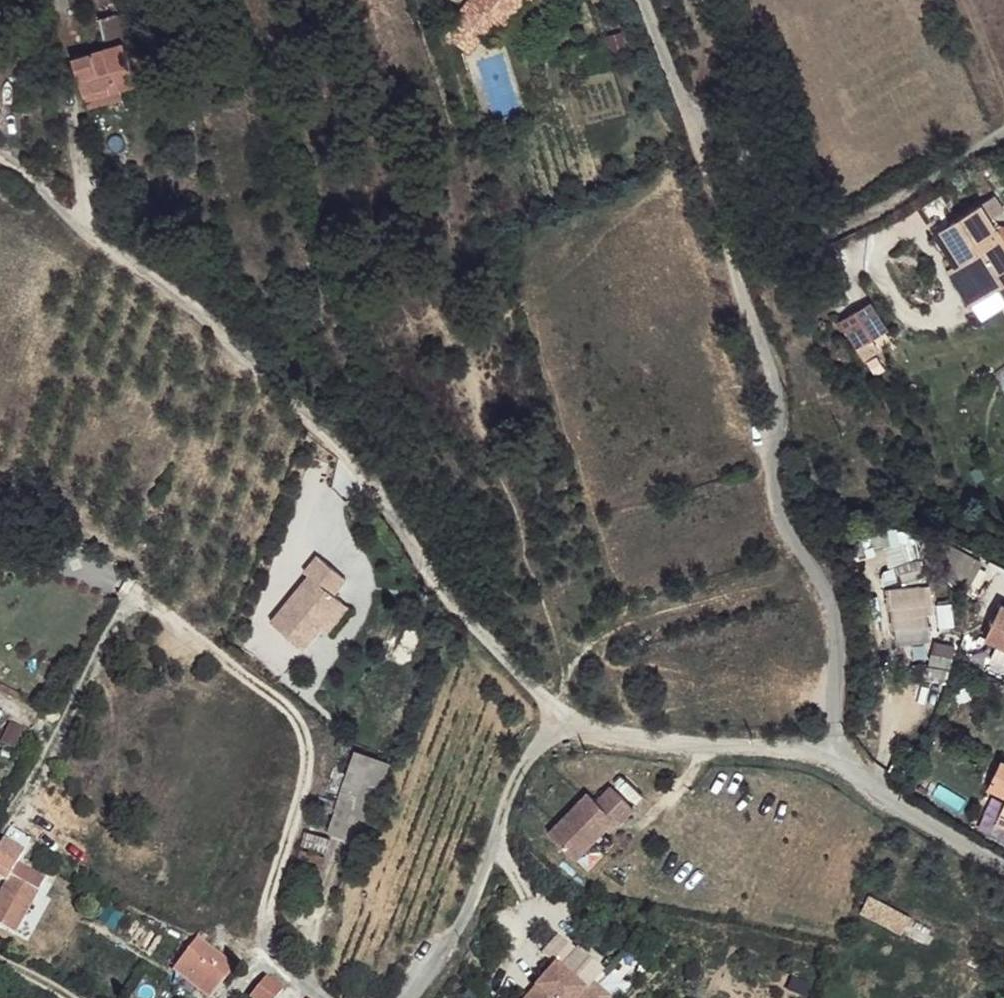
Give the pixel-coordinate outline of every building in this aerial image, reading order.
[(463,23),(490,43),(500,25),(511,35),(531,8),(525,1),(525,0),(482,0),(463,23)] [(525,1),(531,8),(539,14),(549,0),(525,0),(525,1)] [(118,10),(98,14),(102,35),(123,31),(118,10)] [(116,49),(68,63),(81,100),(113,91),(129,87),(116,49)] [(113,91),(81,100),(84,112),(116,101),(113,91)] [(980,199),(933,231),(949,261),(953,268),(964,263),(983,295),(993,288),(1003,278),(1003,279),(1003,246),(997,250),(988,231),(998,227),(980,199)] [(998,227),(988,231),(997,250),(1003,246),(1003,238),(998,227)] [(983,295),(964,263),(953,268),(949,261),(945,266),(968,303),(983,295)] [(1003,278),(993,288),(1000,300),(1003,297),(1003,279),(1003,278)] [(869,302),(839,322),(864,359),(878,351),(870,339),(887,328),(869,302)] [(298,570),(261,617),(295,643),(312,621),(333,595),(324,588),(336,572),(306,549),(294,566),(298,570)] [(926,579),(893,582),(896,600),(928,597),(926,579)] [(333,595),(312,621),(318,626),(338,600),(333,595)] [(928,597),(896,600),(897,618),(930,615),(928,597)] [(988,633),(996,640),(1003,643),(1003,602),(988,633)] [(930,615),(897,618),(899,634),(931,631),(930,615)] [(996,640),(995,647),(1003,652),(1003,643),(996,640)] [(353,747),(323,828),(359,841),(388,760),(353,747)] [(993,783),(1002,788),(1003,784),(1003,763),(993,783)] [(584,787),(545,827),(572,854),(598,827),(610,815),(615,819),(631,804),(608,781),(593,796),(584,787)] [(0,840),(0,880),(4,882),(14,863),(19,850),(0,840)] [(14,863),(4,882),(0,890),(0,927),(14,935),(43,878),(14,863)] [(880,899),(862,889),(856,902),(872,911),(880,899)] [(229,962),(190,932),(167,964),(205,996),(229,962)] [(582,990),(600,971),(576,949),(575,950),(566,943),(549,961),(553,965),(522,997),(591,997),(582,990)]
